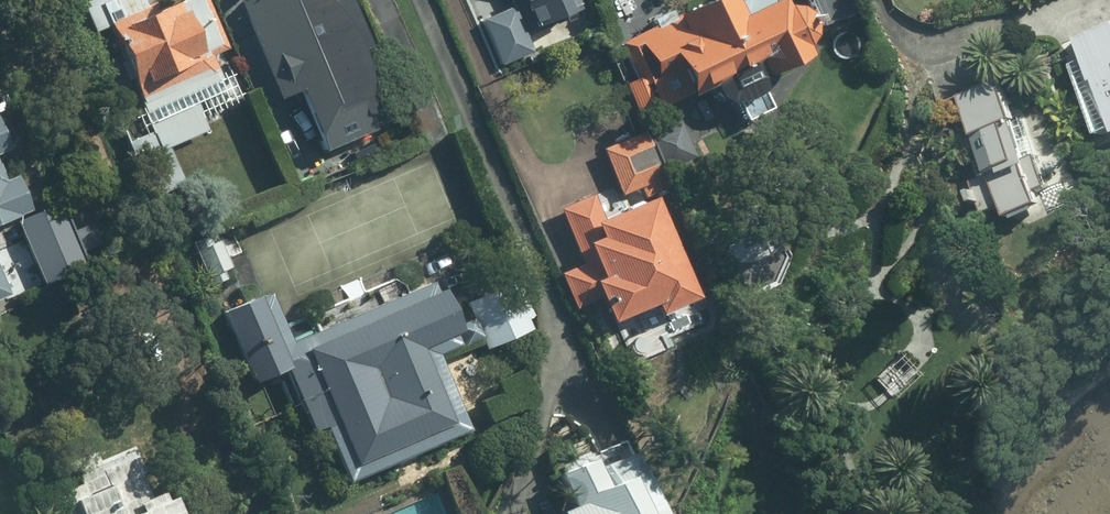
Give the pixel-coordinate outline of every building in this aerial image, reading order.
[(183,2),(155,13),(151,4),(140,9),(136,0),(109,0),(94,6),(141,113),(144,112),(152,130),(132,139),(156,194),(178,184),(162,148),(201,131),(185,95),(217,81),(183,2)] [(235,7),(273,100),(292,92),(317,153),(368,132),(362,116),(361,99),(360,85),(358,74),(354,63),(350,52),(357,49),(367,45),(348,0),(333,0),(323,11),(317,5),(312,2),(311,0),(253,0),(235,7)] [(521,33),(578,9),(574,0),(508,0),(521,33)] [(655,85),(672,78),(681,100),(716,84),(721,95),(798,60),(794,51),(802,41),(803,29),(799,20),(790,13),(775,12),(770,0),(741,0),(728,6),(726,0),(715,0),(633,38),(655,85)] [(857,0),(805,0),(818,29),(862,10),(857,0)] [(1075,40),(1093,85),(1097,84),(1109,116),(1109,26),(1075,40)] [(644,77),(624,85),(640,122),(659,114),(644,77)] [(998,85),(960,99),(990,179),(974,185),(986,216),(1005,209),(1010,221),(1043,209),(998,85)] [(676,126),(648,137),(661,168),(689,157),(676,126)] [(663,190),(639,134),(600,150),(619,196),(639,188),(643,197),(663,190)] [(23,213),(9,181),(0,185),(0,223),(23,213)] [(688,303),(644,205),(598,225),(587,199),(556,212),(580,266),(559,275),(574,309),(591,301),(602,328),(646,308),(651,320),(688,303)] [(79,270),(52,208),(15,224),(42,286),(79,270)] [(228,226),(212,233),(222,258),(239,251),(228,226)] [(27,371),(14,340),(34,332),(14,283),(0,288),(0,382),(27,371)] [(515,285),(464,307),(483,349),(526,330),(522,321),(530,318),(515,285)] [(263,298),(251,303),(229,312),(258,378),(279,369),(307,435),(319,429),(341,483),(463,432),(430,356),(459,343),(437,291),(428,295),(425,287),(284,347),(263,298)] [(896,355),(869,382),(887,401),(914,374),(896,355)] [(166,503),(158,506),(154,497),(145,502),(128,461),(62,489),(65,494),(58,497),(65,513),(170,513),(166,503)] [(623,463),(598,475),(591,461),(560,475),(563,482),(551,487),(563,513),(646,513),(623,463)]
